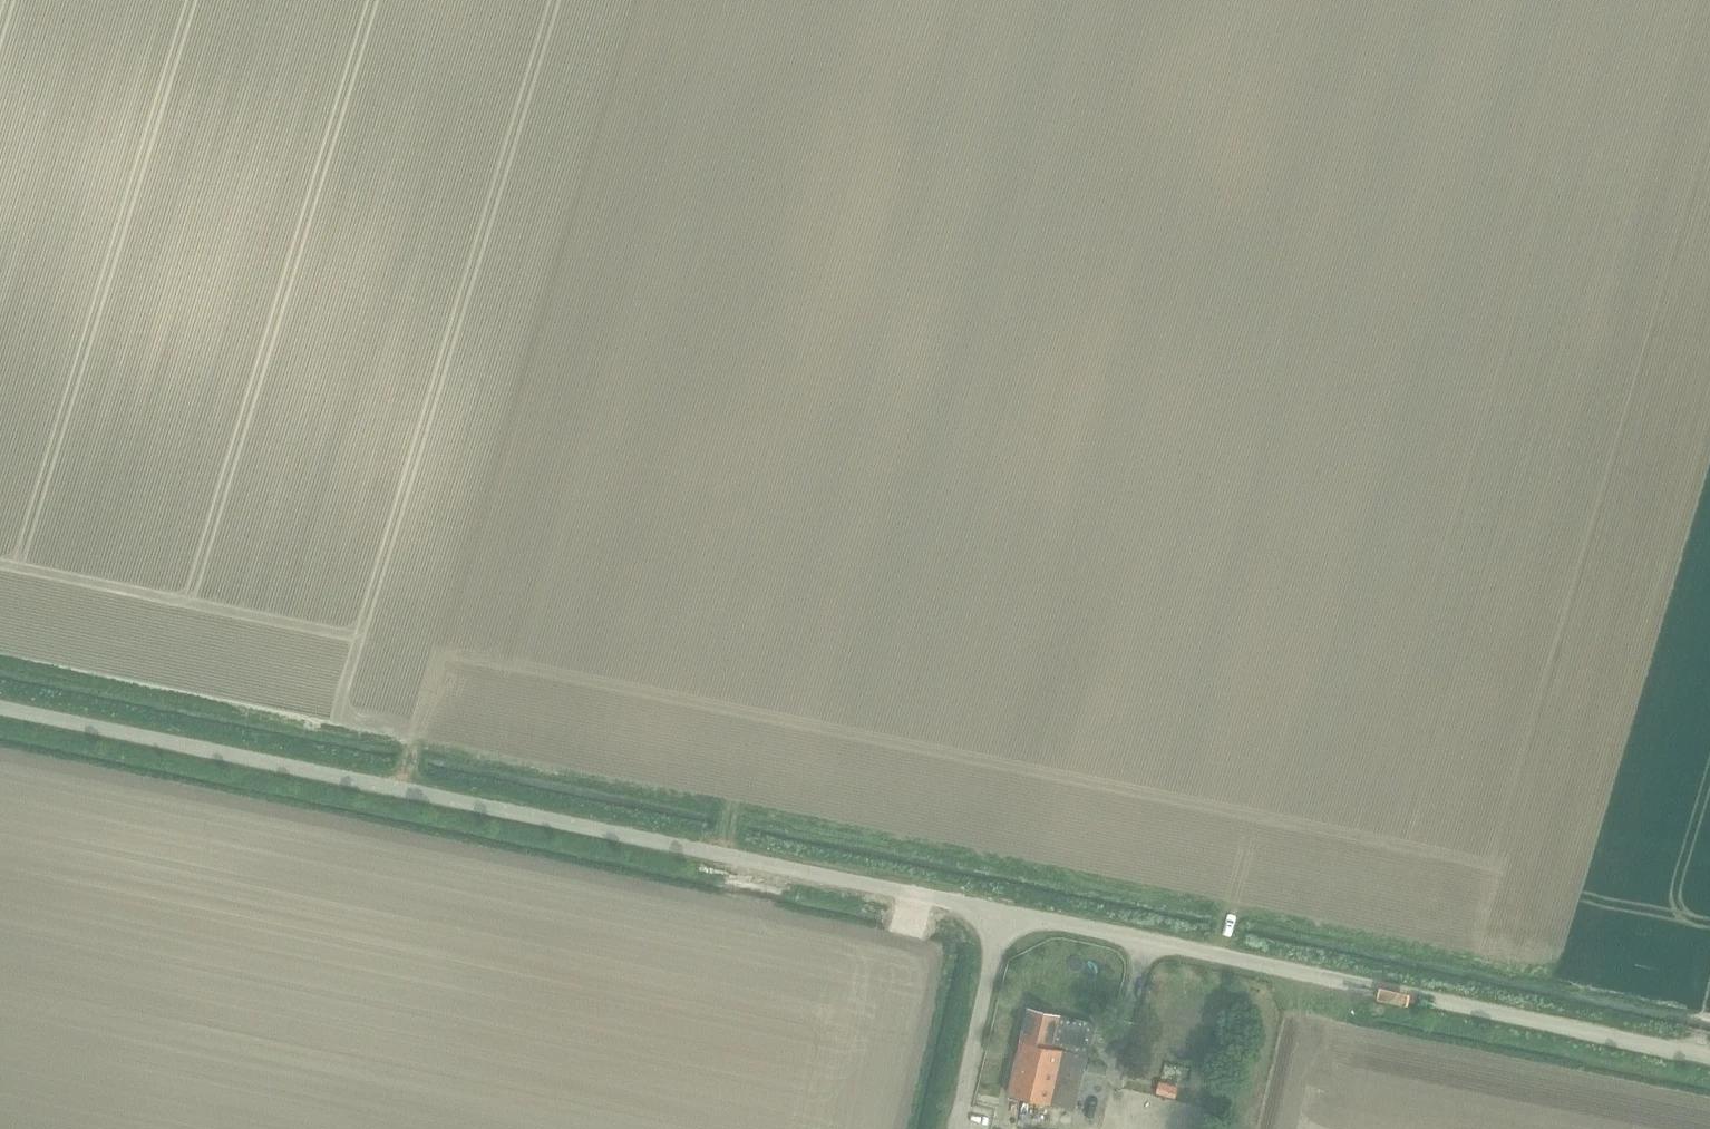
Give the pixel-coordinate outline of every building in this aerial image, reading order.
[(1084,1053),(1091,1023),(1028,1008),(1007,1092),(1075,1109),(1089,1054),(1084,1053)] [(1125,1098),(1138,1098),(1137,1067),(1124,1067),(1125,1098)]
